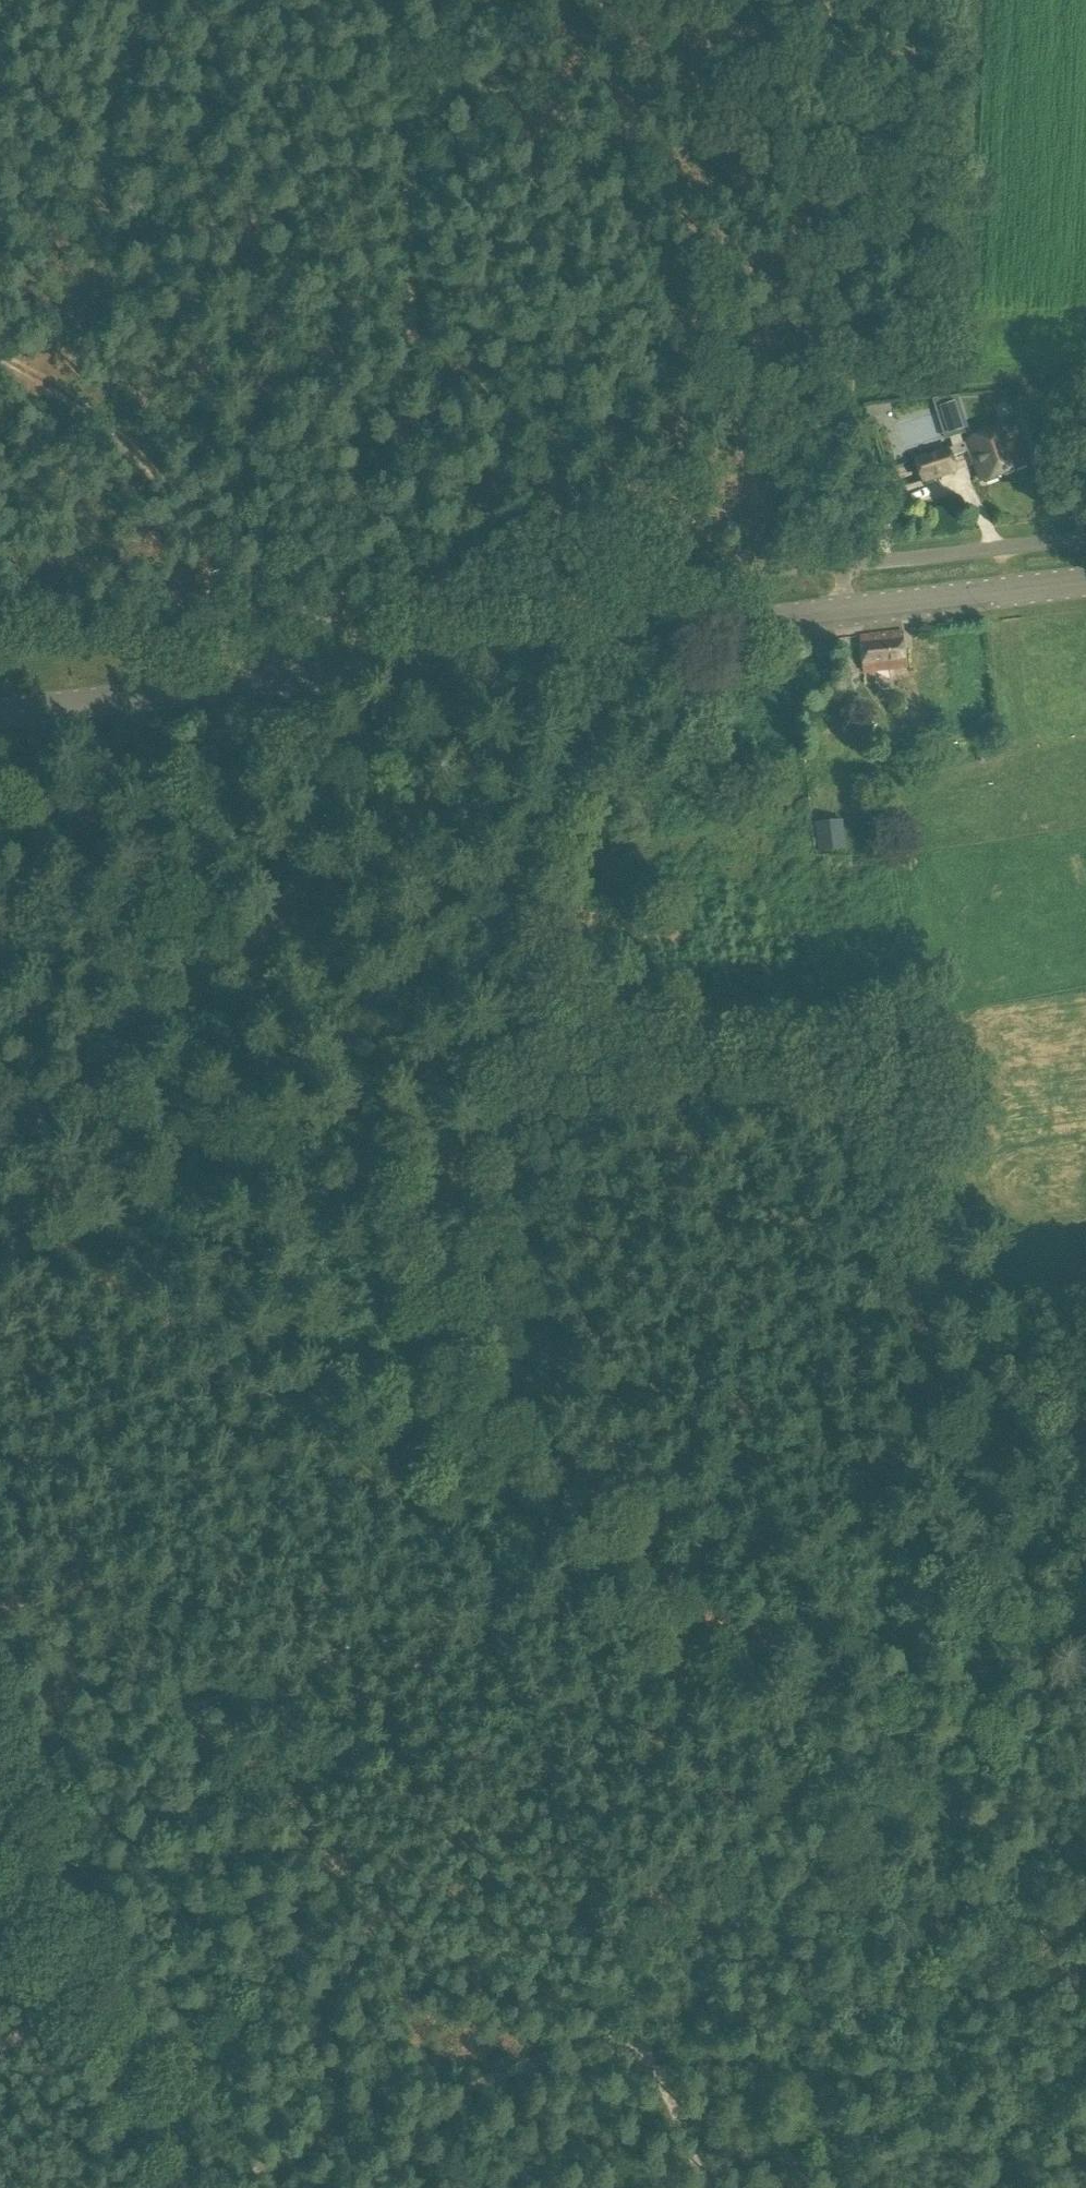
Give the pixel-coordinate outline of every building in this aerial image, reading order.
[(963,427),(954,400),(939,405),(948,432),(963,427)] [(966,441),(969,449),(980,483),(1029,466),(1015,424),(966,441)] [(951,456),(969,449),(966,441),(948,447),(948,446),(912,457),(921,484),(956,473),(951,456)] [(901,630),(859,635),(864,673),(905,668),(901,630)] [(844,820),(815,823),(817,853),(847,851),(846,839),(844,820)]
